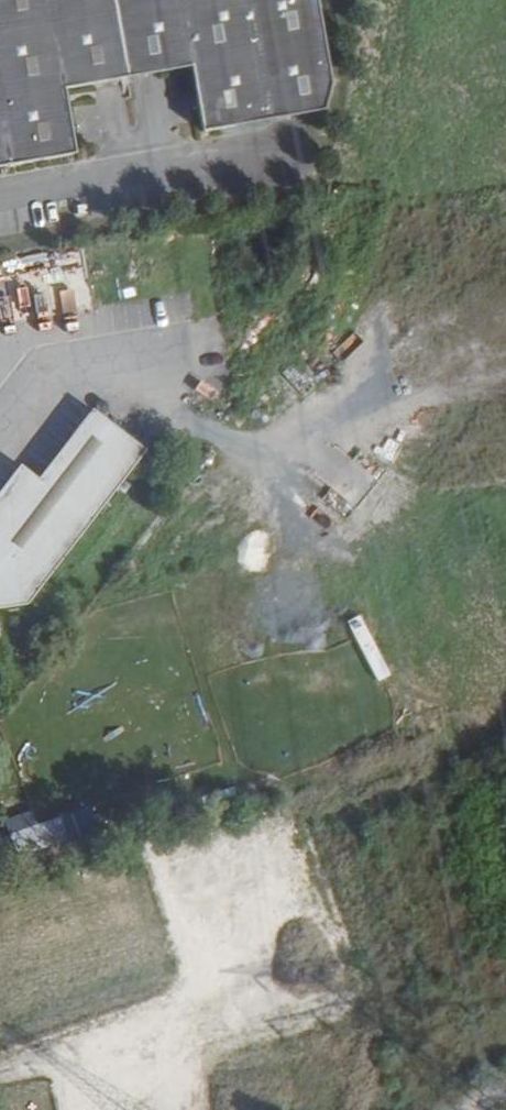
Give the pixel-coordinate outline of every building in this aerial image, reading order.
[(57,159),(47,93),(174,71),(185,136),(306,116),(314,84),(300,0),(0,0),(0,169),(57,159)] [(29,602),(144,452),(91,412),(38,482),(20,469),(0,494),(0,607),(29,602)] [(99,1109),(143,1109),(135,1093),(99,1109)]
